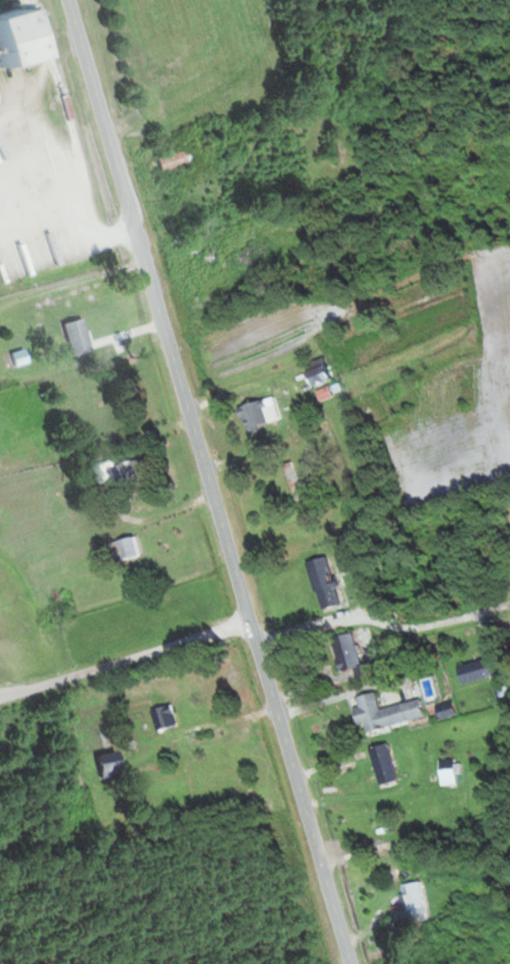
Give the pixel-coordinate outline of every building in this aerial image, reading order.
[(36,55),(23,0),(17,0),(0,4),(0,63),(36,55)] [(187,165),(184,151),(148,158),(151,173),(187,165)] [(59,323),(66,356),(86,351),(79,319),(59,323)] [(21,363),(19,356),(16,357),(15,352),(7,354),(10,366),(21,363)] [(328,380),(320,358),(297,366),(305,388),(328,380)] [(244,432),(269,422),(260,399),(234,409),(244,432)] [(145,482),(141,458),(94,466),(98,490),(145,482)] [(291,491),(297,488),(287,465),(282,467),(291,491)] [(136,555),(130,537),(109,543),(115,562),(136,555)] [(326,557),(305,562),(317,610),(338,604),(326,557)] [(353,668),(355,677),(361,676),(351,633),(329,638),(337,672),(353,668)] [(454,668),(459,685),(492,675),(487,658),(454,668)] [(364,732),(421,718),(416,700),(377,709),(373,692),(350,698),(357,724),(362,723),(364,732)] [(433,707),(437,720),(453,715),(449,702),(433,707)] [(149,710),(154,731),(176,725),(170,704),(149,710)] [(379,786),(396,780),(383,744),(365,750),(379,786)] [(95,780),(115,777),(111,753),(91,756),(95,780)] [(458,777),(458,761),(437,761),(437,777),(458,777)] [(425,921),(419,882),(397,885),(402,924),(425,921)]
